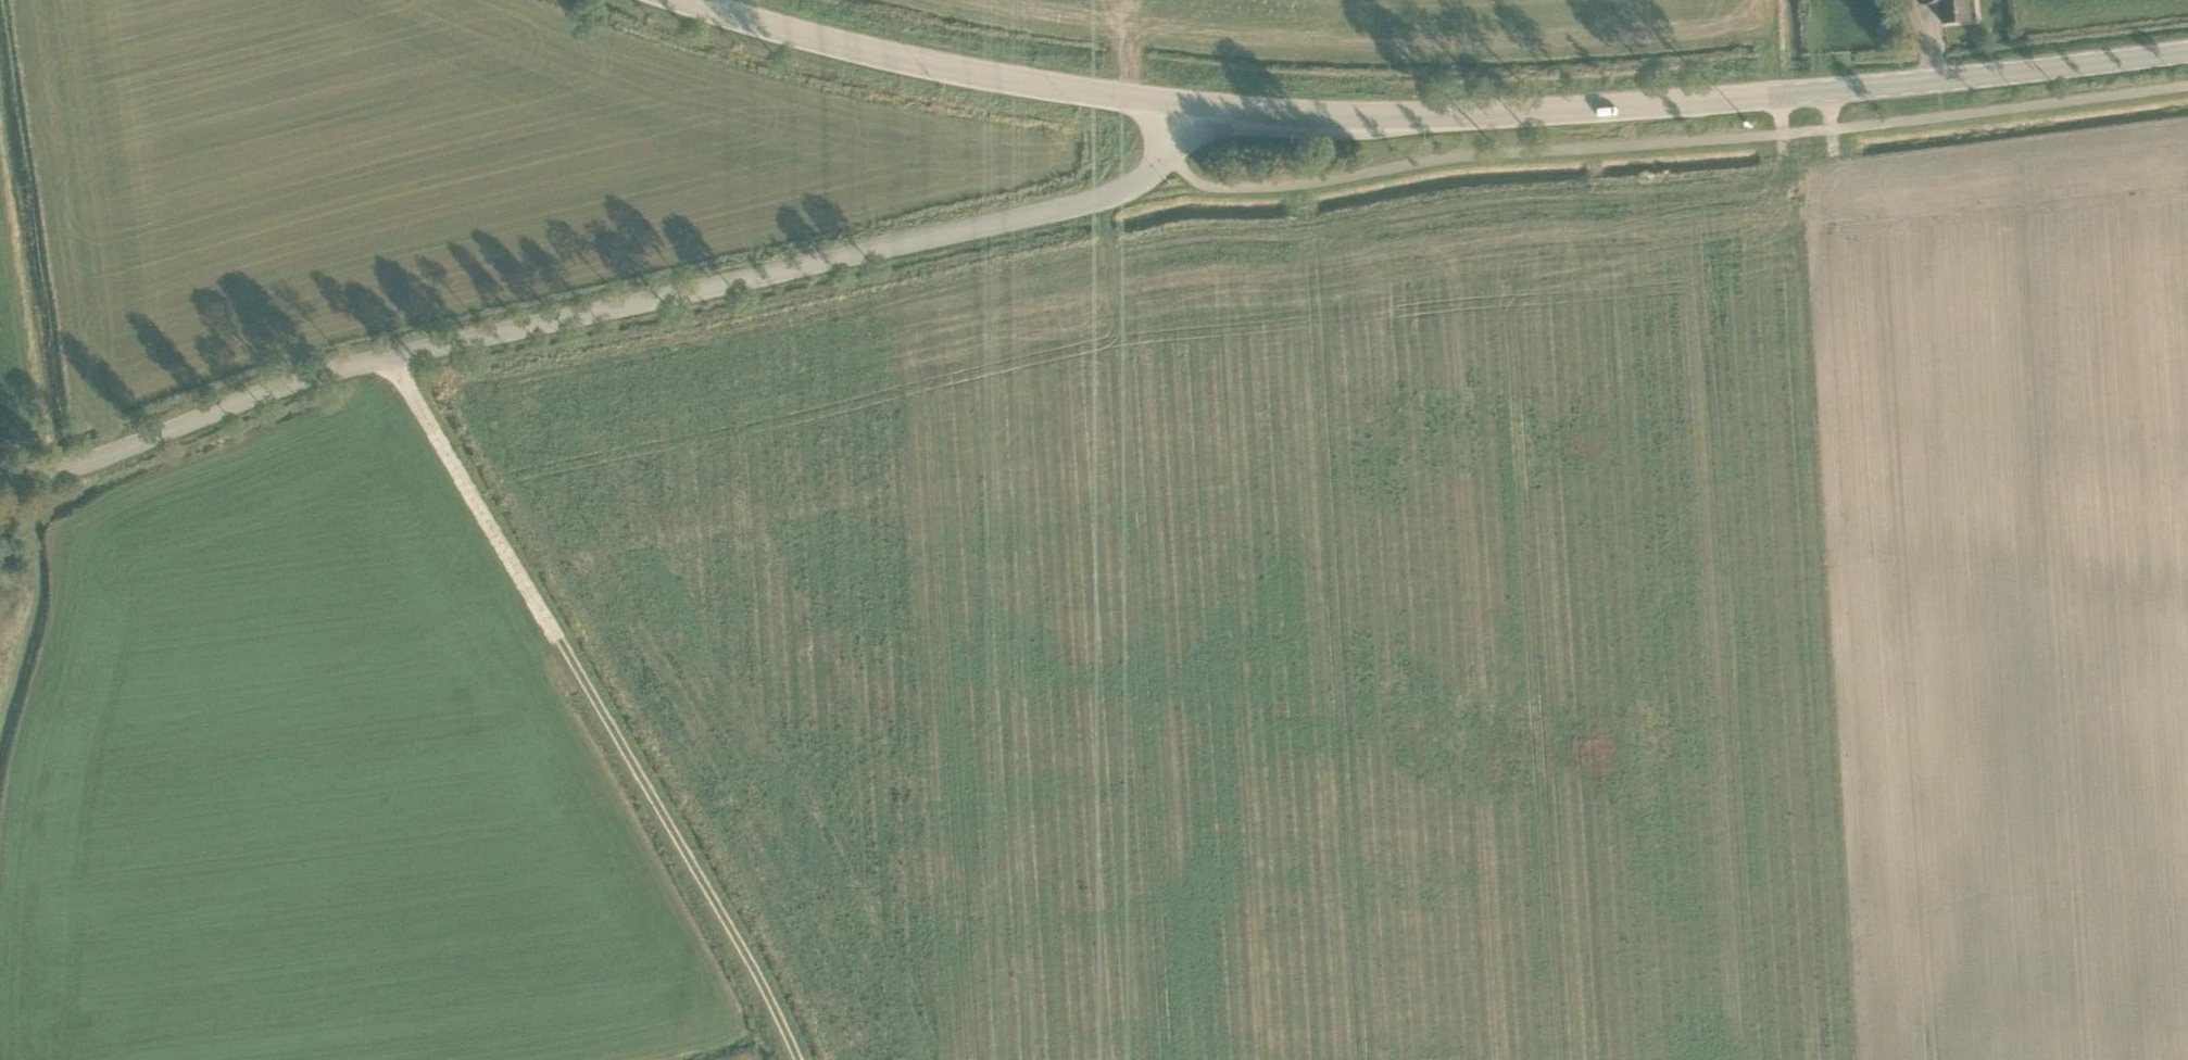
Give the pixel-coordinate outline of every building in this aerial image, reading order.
[(1945,22),(1975,18),(1973,0),(1923,0),(1924,4),(1943,1),(1945,22)]
